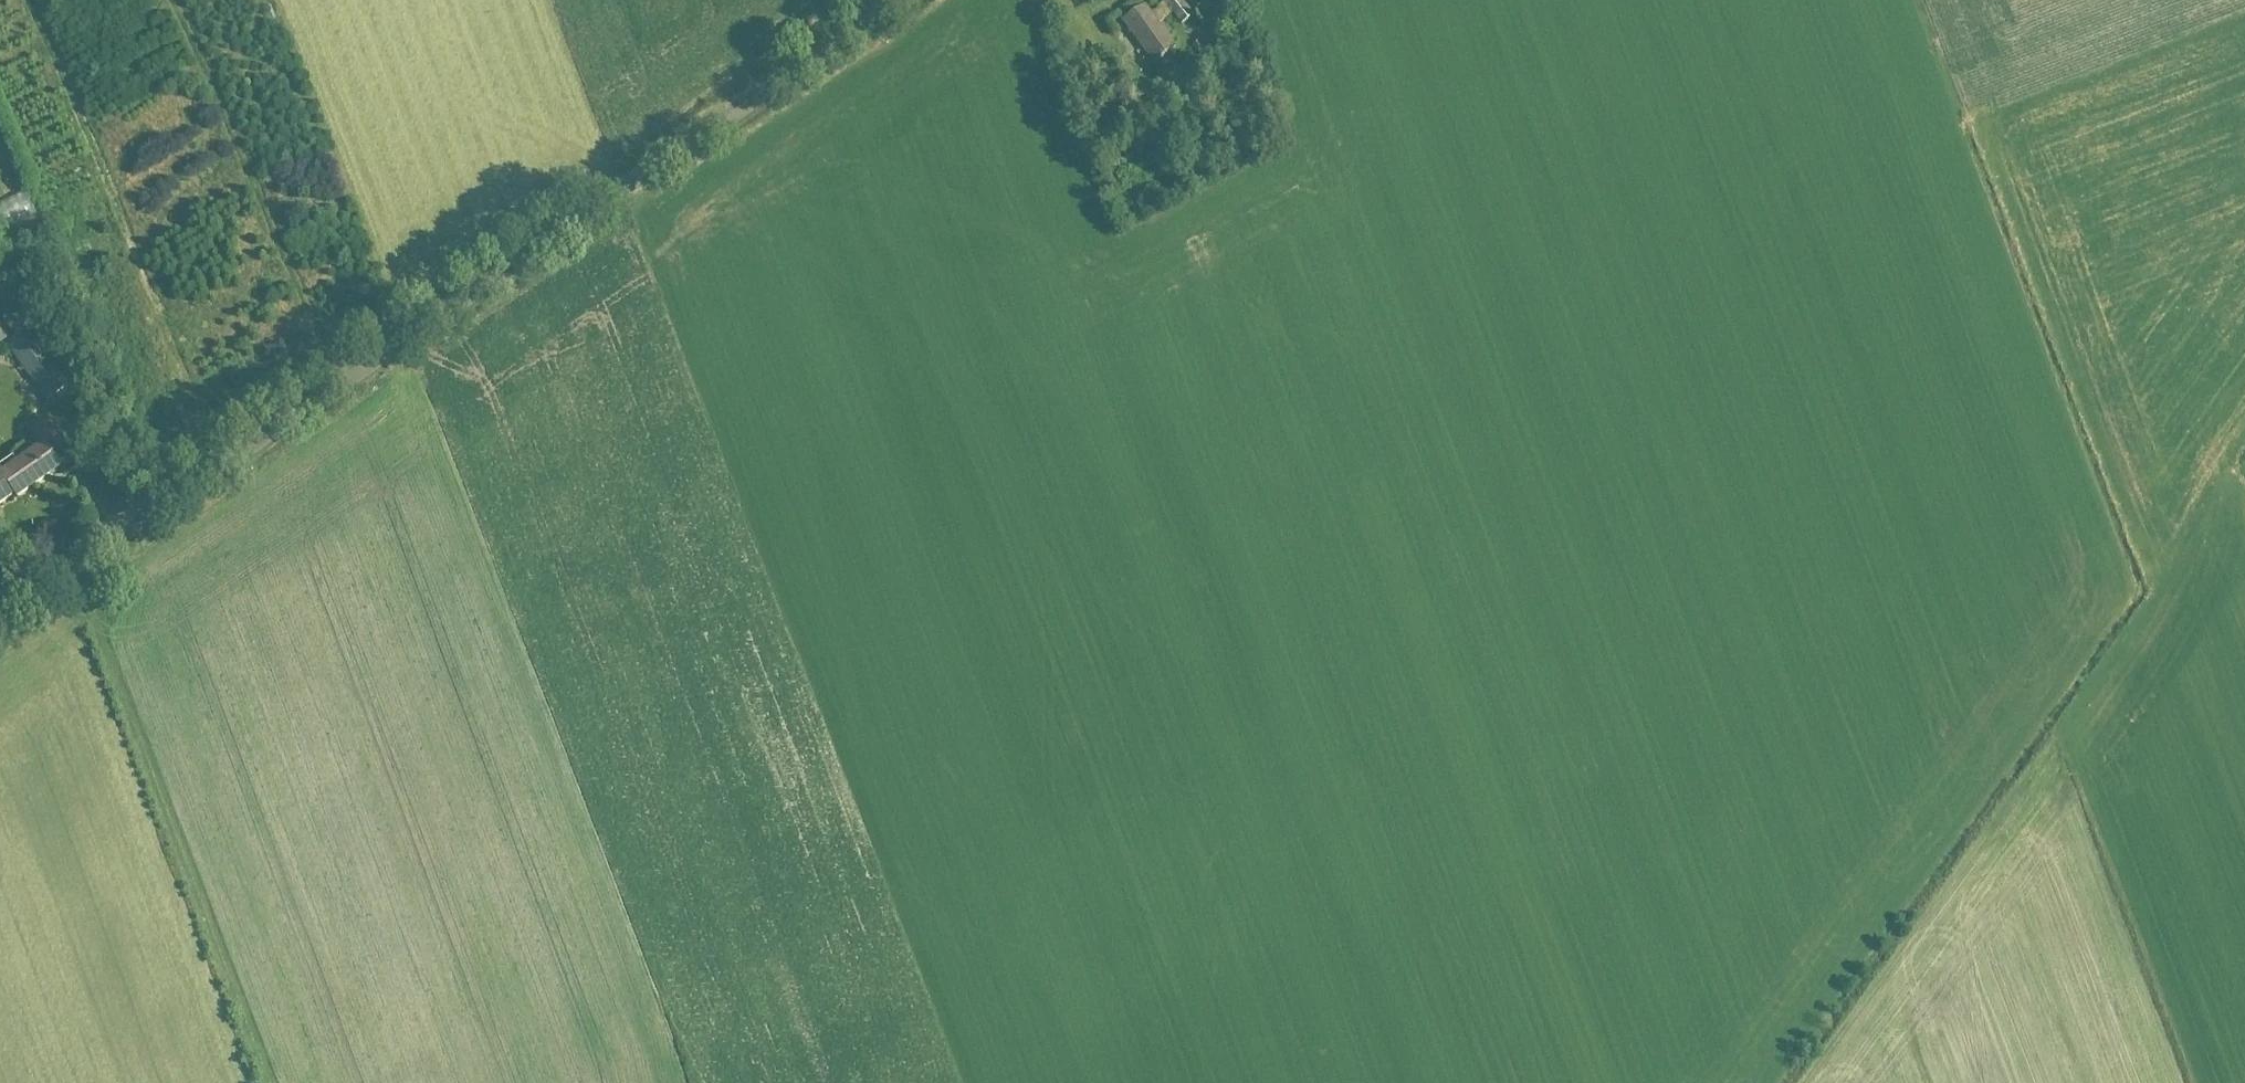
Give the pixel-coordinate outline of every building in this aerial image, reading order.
[(1123,20),(1153,63),(1176,47),(1160,24),(1173,13),(1183,25),(1194,15),(1182,0),(1162,0),(1163,2),(1151,12),(1146,4),(1123,20)] [(29,329),(28,329),(7,344),(46,401),(69,385),(29,329)] [(15,496),(18,499),(61,469),(46,446),(58,438),(44,419),(27,432),(39,449),(18,463),(13,457),(0,466),(0,506),(15,496)]
